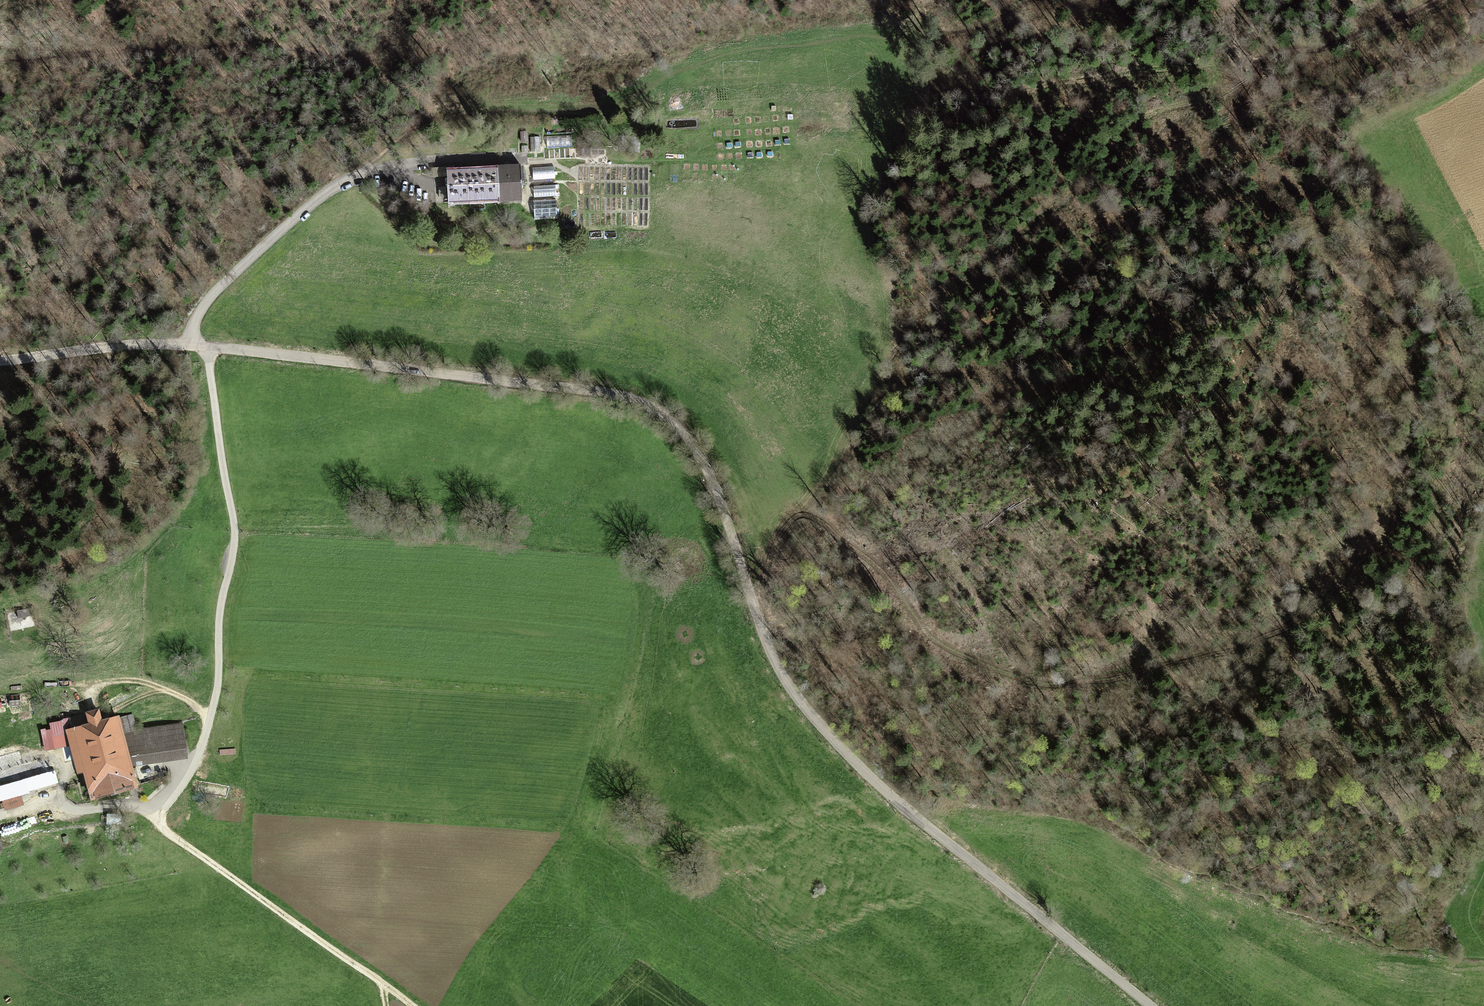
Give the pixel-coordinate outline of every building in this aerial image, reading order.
[(450,211),(529,205),(526,161),(447,166),(450,211)] [(133,735),(127,715),(71,729),(91,809),(147,796),(140,768),(133,735)] [(189,758),(182,724),(133,735),(140,768),(189,758)] [(51,754),(0,768),(0,806),(61,789),(51,754)]
